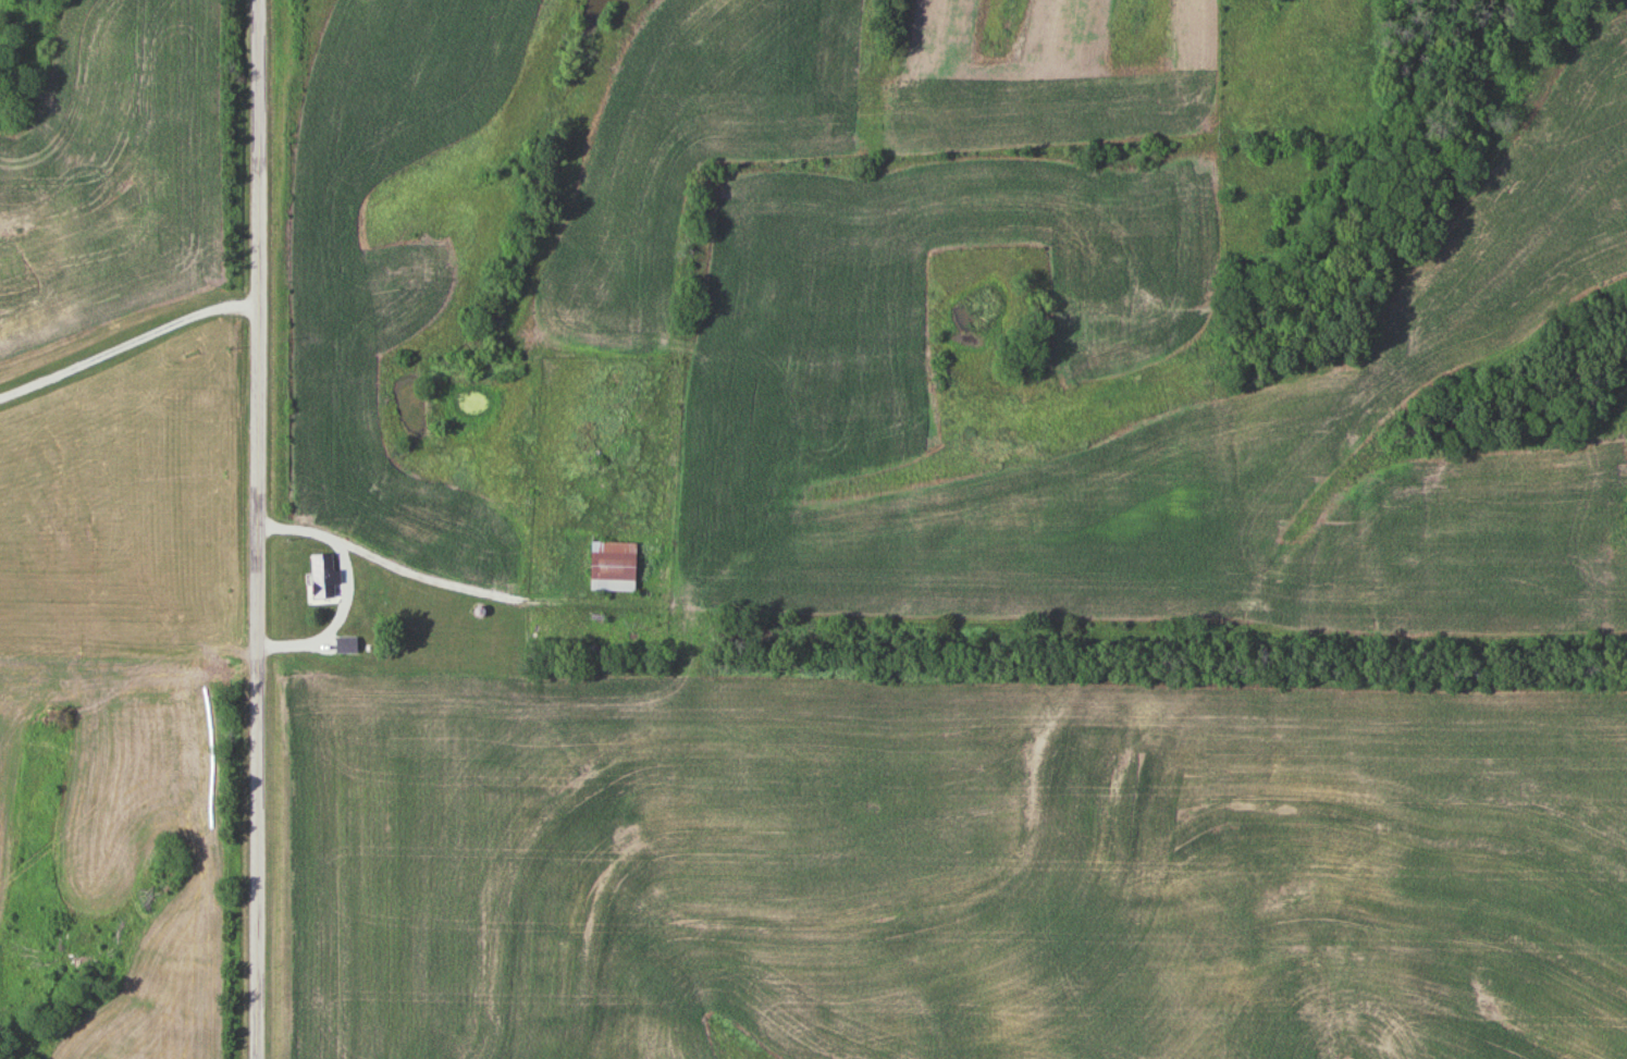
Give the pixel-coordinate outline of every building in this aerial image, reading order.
[(595,543),(594,592),(639,593),(640,544),(595,543)] [(315,556),(316,600),(338,599),(337,555),(315,556)] [(360,654),(360,638),(339,638),(339,654),(360,654)]
